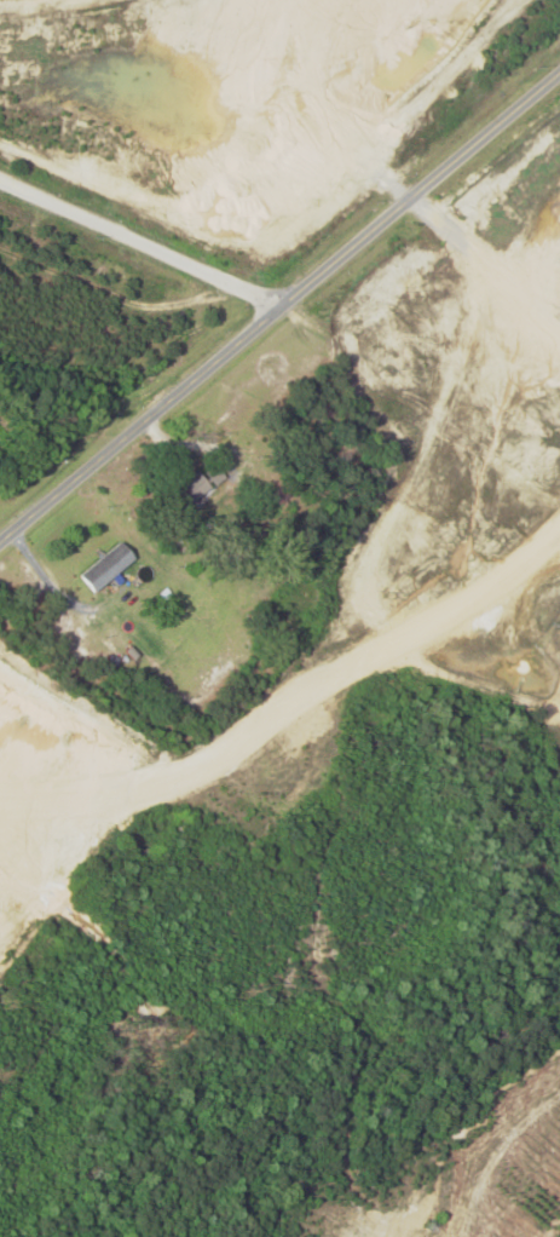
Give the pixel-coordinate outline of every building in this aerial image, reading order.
[(177,515),(210,491),(197,473),(163,497),(177,515)] [(79,580),(93,595),(134,557),(120,542),(79,580)]
